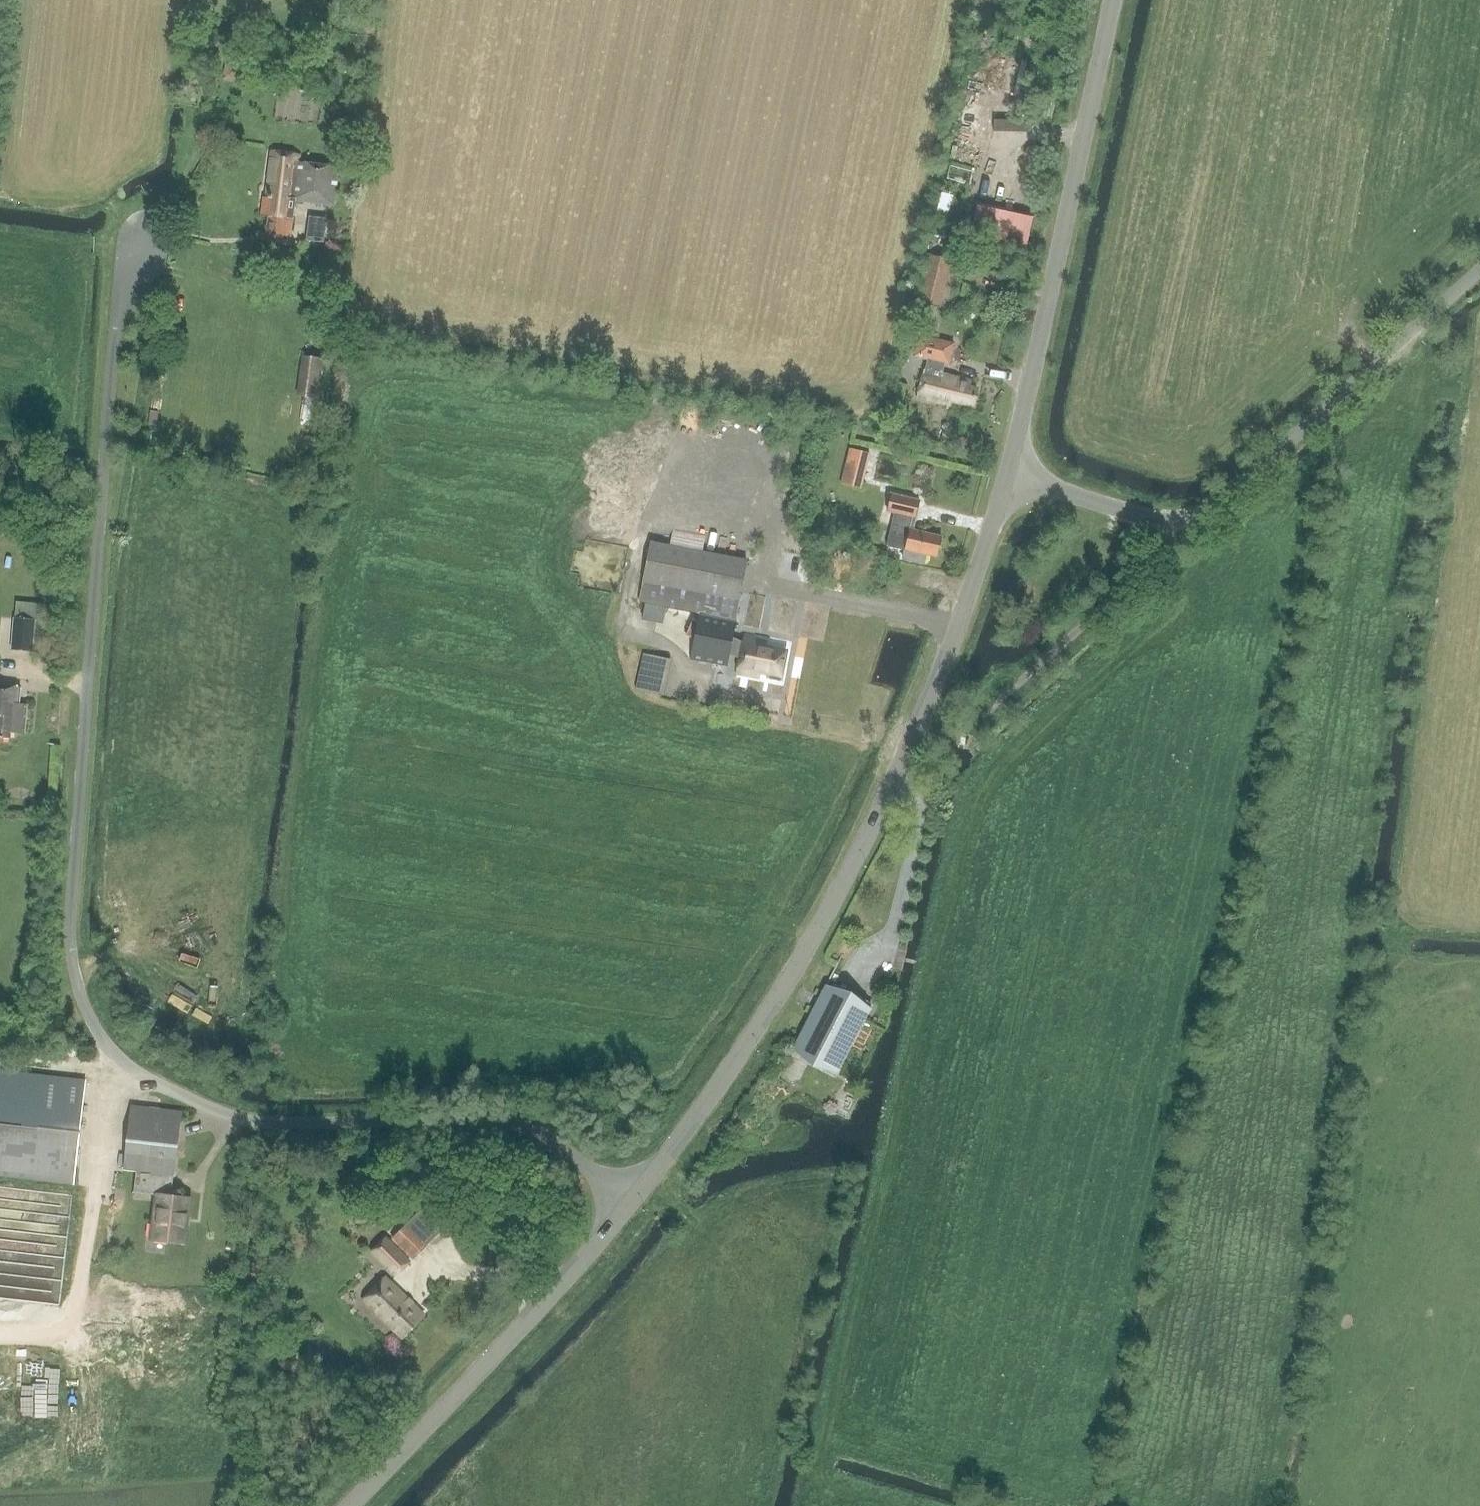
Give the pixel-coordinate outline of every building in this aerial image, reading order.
[(335,208),(340,168),(301,163),(302,156),(274,152),(268,199),(265,199),(262,216),(271,217),(268,239),(284,241),(284,236),(292,237),(296,203),(335,208)] [(992,229),(994,217),(969,213),(967,226),(992,229)] [(1002,235),(1021,236),(1021,213),(1002,213),(1002,235)] [(305,238),(323,240),(326,217),(309,215),(305,238)] [(932,238),(944,242),(947,232),(935,229),(932,238)] [(962,256),(968,232),(957,229),(951,253),(962,256)] [(941,308),(952,260),(928,255),(917,302),(941,308)] [(971,383),(941,376),(943,366),(949,367),(953,348),(923,341),(918,360),(929,363),(927,373),(924,372),(918,397),(951,404),(952,400),(974,405),(978,391),(969,389),(971,383)] [(319,399),(324,358),(303,355),(298,396),(319,399)] [(298,401),(298,422),(310,423),(311,401),(298,401)] [(862,489),(871,454),(850,449),(841,484),(862,489)] [(895,513),(888,547),(905,551),(903,559),(924,564),(926,554),(937,556),(941,539),(926,536),(927,533),(912,529),(914,518),(917,518),(921,501),(892,494),(888,512),(895,513)] [(728,666),(748,560),(652,542),(640,601),(704,613),(695,659),(728,666)] [(36,608),(17,607),(17,618),(13,617),(12,651),(34,652),(36,608)] [(781,681),(787,650),(764,645),(765,641),(744,636),(737,672),(758,677),(759,671),(770,673),(768,678),(781,681)] [(663,695),(670,659),(644,653),(636,689),(663,695)] [(28,703),(20,702),(21,685),(0,683),(0,737),(11,738),(12,729),(26,730),(28,703)] [(872,1007),(826,984),(793,1049),(838,1072),(872,1007)] [(86,1081),(0,1072),(0,1177),(74,1185),(86,1081)] [(798,1080),(791,1083),(793,1089),(800,1087),(798,1080)] [(186,1244),(191,1200),(174,1198),(177,1173),(170,1172),(172,1155),(177,1156),(182,1112),(131,1106),(124,1167),(139,1168),(136,1193),(160,1196),(155,1241),(186,1244)] [(405,1226),(392,1239),(413,1259),(425,1246),(405,1226)] [(413,1262),(396,1246),(387,1236),(372,1252),(398,1278),(413,1262)] [(426,1314),(399,1287),(387,1275),(364,1298),(404,1337),(426,1314)] [(295,1365),(297,1359),(294,1354),(289,1352),(283,1355),(282,1360),(284,1366),(290,1368),(295,1365)]
